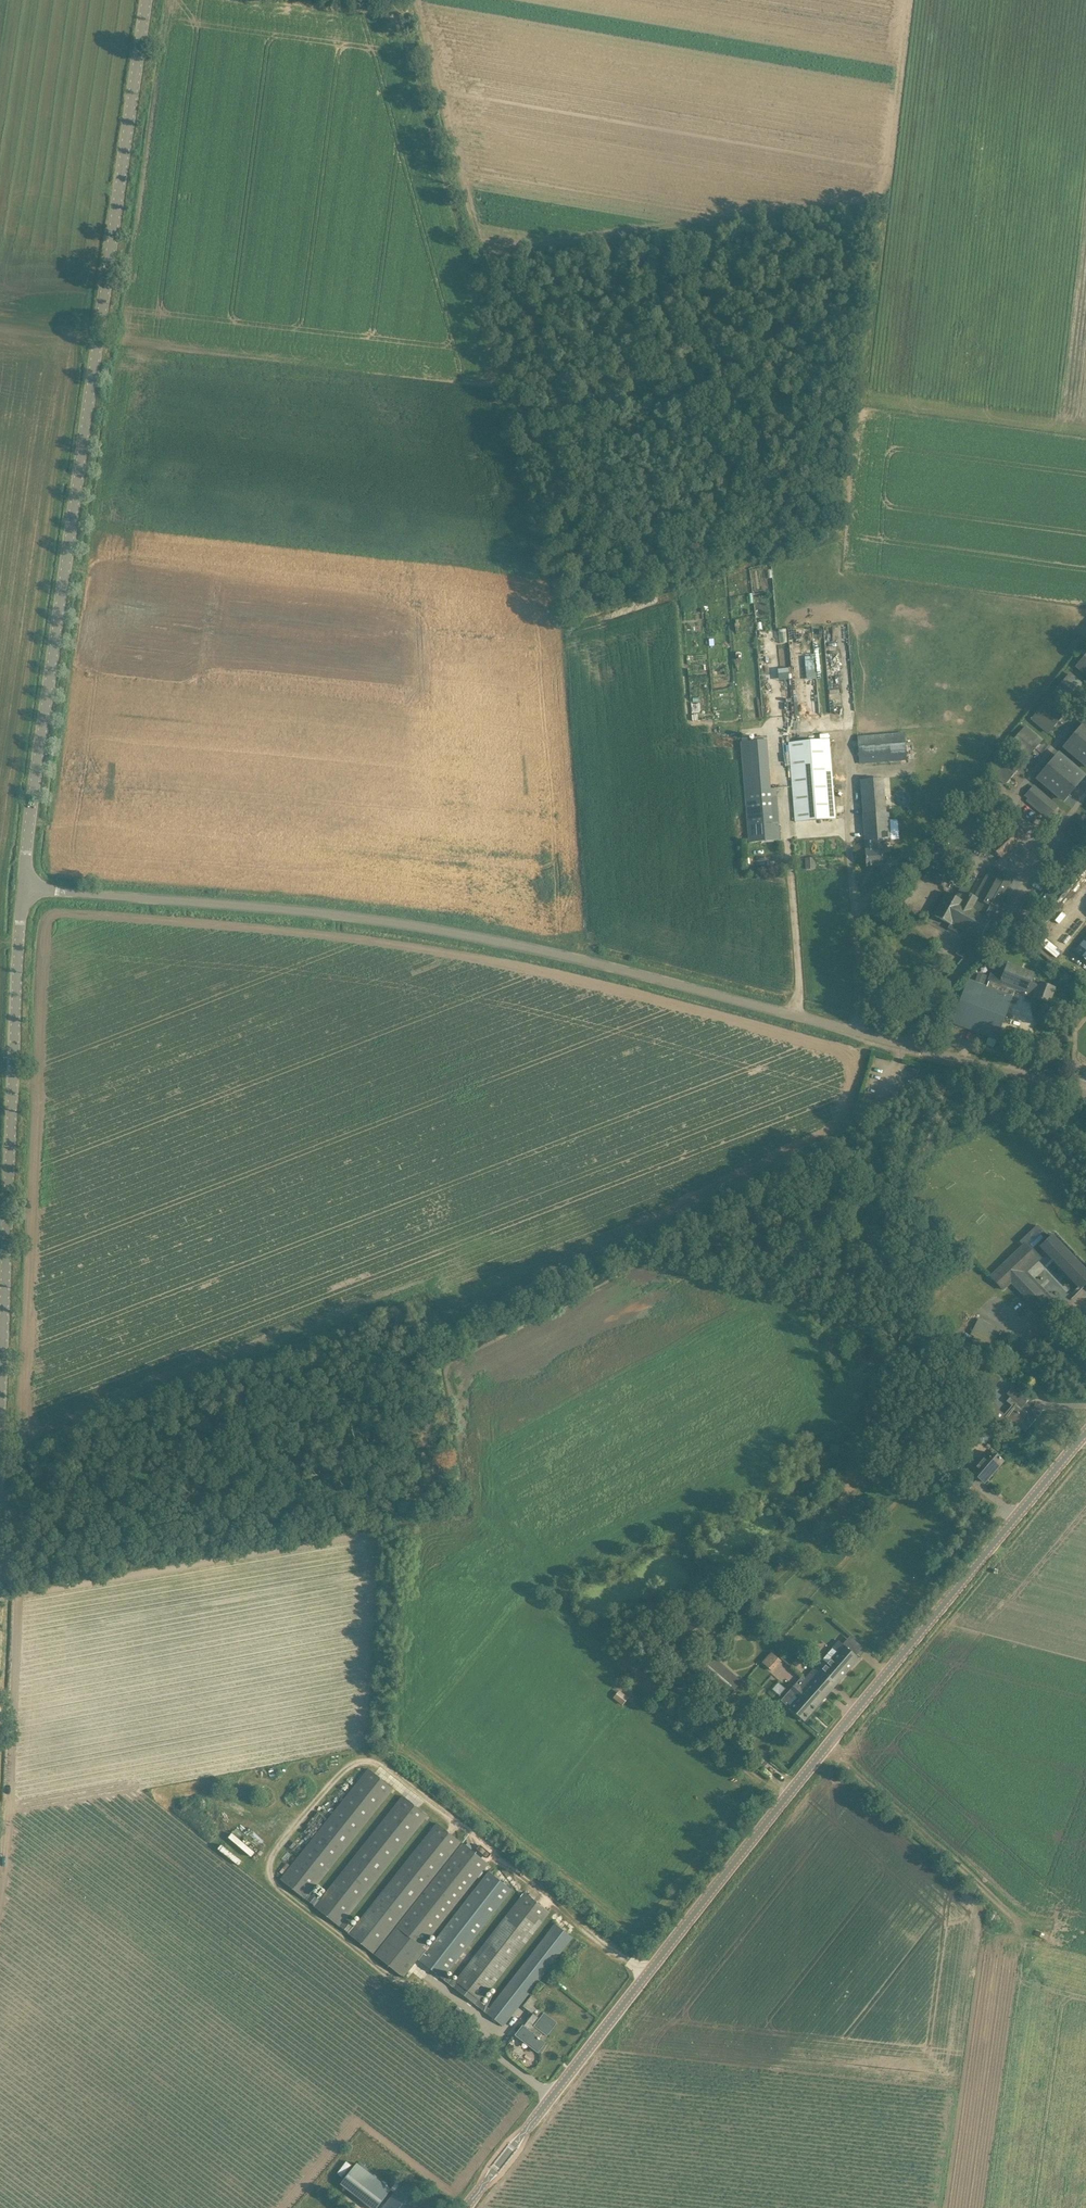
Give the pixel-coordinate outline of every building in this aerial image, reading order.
[(790,668),(779,668),(780,679),(790,679),(790,668)] [(1078,691),(1082,686),(1070,675),(1063,684),(1078,697),(1081,694),(1078,691)] [(1078,697),(1063,684),(1056,692),(1068,702),(1072,697),(1076,700),(1078,697)] [(1060,712),(1047,702),(1040,710),(1056,723),(1059,720),(1055,717),(1060,712)] [(1056,723),(1040,710),(1034,718),(1046,729),(1050,724),(1054,726),(1056,723)] [(857,724),(856,724),(857,735),(883,732),(882,722),(857,724)] [(1076,735),(1085,744),(1085,723),(1076,735)] [(1033,743),(1038,738),(1026,728),(1019,736),(1034,749),(1037,746),(1033,743)] [(858,737),(860,757),(907,753),(905,733),(858,737)] [(1066,747),(1078,758),(1085,748),(1085,744),(1076,735),(1066,747)] [(1031,753),(1034,749),(1019,736),(1012,744),(1024,755),(1028,750),(1031,753)] [(795,821),(836,818),(830,739),(789,742),(795,821)] [(766,740),(741,742),(749,843),(780,840),(776,789),(775,789),(770,790),(766,740)] [(1016,763),(1004,753),(997,761),(1013,774),(1015,771),(1012,768),(1016,763)] [(1059,755),(1049,767),(1061,777),(1072,765),(1059,755)] [(997,761),(990,769),(1002,780),(1007,775),(1010,777),(1013,774),(997,761)] [(1072,765),(1061,777),(1074,788),(1084,776),(1072,765)] [(1049,767),(1039,779),(1051,789),(1061,777),(1049,767)] [(1061,777),(1051,789),(1064,799),(1074,788),(1061,777)] [(890,813),(885,813),(883,778),(862,780),(867,866),(884,865),(887,865),(886,849),(878,850),(877,841),(891,841),(890,813)] [(1036,808),(1046,797),(1037,789),(1027,800),(1036,808)] [(1046,797),(1036,808),(1045,815),(1054,804),(1046,797)] [(1083,824),(1080,821),(1077,824),(1085,832),(1085,821),(1083,824)] [(1085,846),(1085,832),(1077,824),(1074,827),(1078,830),(1073,835),(1085,846)] [(1011,828),(992,847),(1002,858),(1022,840),(1011,828)] [(927,874),(934,864),(925,857),(917,868),(927,874)] [(1043,872),(1052,880),(1064,865),(1055,857),(1043,872)] [(815,858),(805,858),(806,869),(815,869),(815,858)] [(939,868),(932,879),(939,883),(946,873),(939,868)] [(951,924),(980,940),(995,913),(993,912),(999,902),(1001,903),(1014,879),(998,870),(992,880),(986,877),(975,897),(960,889),(956,897),(947,893),(935,916),(951,924)] [(956,870),(953,875),(960,879),(962,874),(956,870)] [(1076,951),(1085,961),(1085,939),(1076,951)] [(996,960),(989,980),(989,981),(987,987),(968,980),(956,1012),(952,1022),(997,1039),(1015,990),(1027,995),(1027,994),(1032,980),(1035,974),(996,960)] [(984,984),(987,976),(979,973),(975,981),(984,984)] [(1055,989),(1032,980),(1027,994),(1035,997),(1049,1003),(1053,993),(1055,989)] [(932,1028),(943,1032),(946,1025),(935,1021),(932,1028)] [(1045,1252),(1079,1288),(1085,1281),(1085,1276),(1049,1236),(1039,1245),(1045,1252)] [(1055,1304),(1024,1271),(1039,1258),(1025,1243),(990,1276),(1003,1291),(1012,1283),(1042,1316),(1055,1304)] [(978,1319),(970,1335),(971,1335),(974,1337),(972,1341),(990,1351),(997,1337),(992,1334),(995,1327),(978,1319)] [(1005,1417),(1009,1420),(1017,1427),(1018,1426),(1025,1432),(1040,1414),(1044,1410),(1037,1404),(1033,1408),(1027,1403),(1029,1400),(1020,1393),(1012,1386),(1006,1393),(1011,1397),(1009,1399),(1015,1404),(1005,1417)] [(980,1423),(974,1415),(970,1418),(975,1426),(980,1423)] [(925,1449),(933,1455),(945,1439),(937,1433),(925,1449)] [(971,1472),(975,1475),(983,1482),(988,1476),(989,1477),(992,1475),(1004,1461),(996,1454),(992,1459),(986,1454),(971,1472)] [(805,1679),(826,1697),(859,1659),(851,1652),(839,1641),(805,1679)] [(773,1671),(782,1660),(772,1651),(763,1661),(773,1671)] [(805,1721),(826,1697),(805,1679),(799,1685),(797,1683),(781,1700),(789,1707),(797,1714),(805,1721)] [(614,1698),(623,1705),(629,1697),(620,1690),(614,1698)] [(447,1975),(512,1890),(494,1875),(489,1871),(424,1955),(422,1953),(426,1949),(424,1948),(423,1947),(424,1946),(489,1864),(464,1844),(399,1927),(398,1927),(380,1949),(379,1947),(462,1842),(438,1823),(355,1928),(345,1920),(428,1815),(404,1796),(320,1901),(310,1893),(393,1788),(369,1769),(281,1880),(305,1899),(306,1899),(316,1907),(340,1926),(350,1934),(374,1954),(374,1953),(376,1954),(375,1955),(403,1977),(412,1967),(418,1959),(495,2020),(503,2026),(529,1993),(554,1961),(573,1937),(564,1930),(555,1923),(537,1947),(493,2002),(488,2009),(480,2002),(481,2001),(543,1920),(550,1912),(525,1893),(522,1897),(455,1982),(452,1979),(447,1975)] [(546,2043),(539,2038),(543,2033),(547,2036),(557,2023),(535,2006),(539,2001),(532,1995),(523,2006),(533,2014),(524,2026),(523,2025),(517,2033),(531,2045),(530,2046),(538,2053),(546,2043)] [(391,2188),(357,2162),(340,2184),(372,2207),(376,2207),(391,2188)] [(417,2190),(404,2180),(382,2207),(417,2207),(425,2197),(417,2190)]
